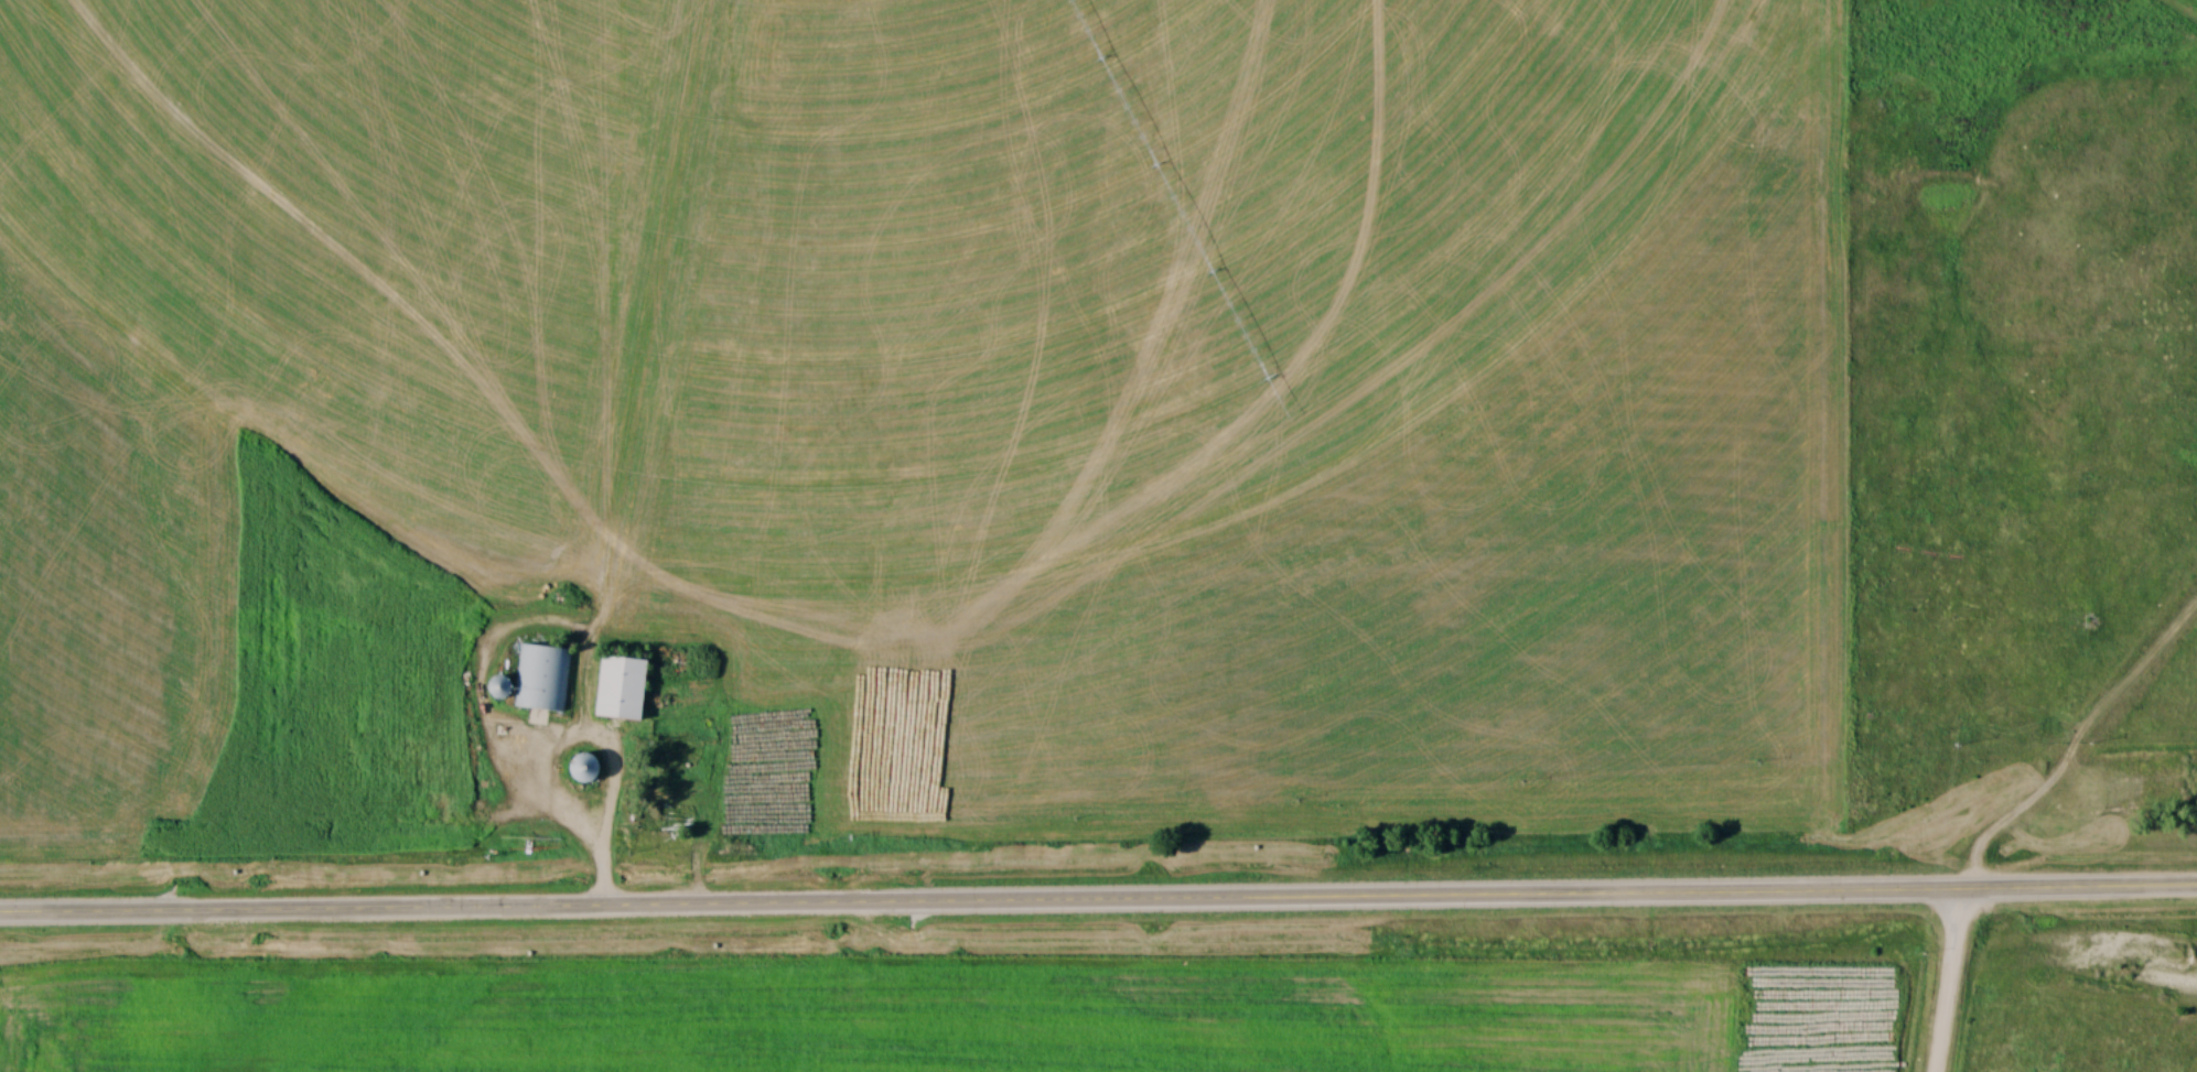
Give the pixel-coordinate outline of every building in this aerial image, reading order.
[(571,663),(562,662),(563,650),(523,647),(519,709),(567,712),(571,663)] [(594,718),(640,722),(646,661),(599,657),(594,718)] [(591,753),(574,760),(583,784),(600,777),(591,753)]
